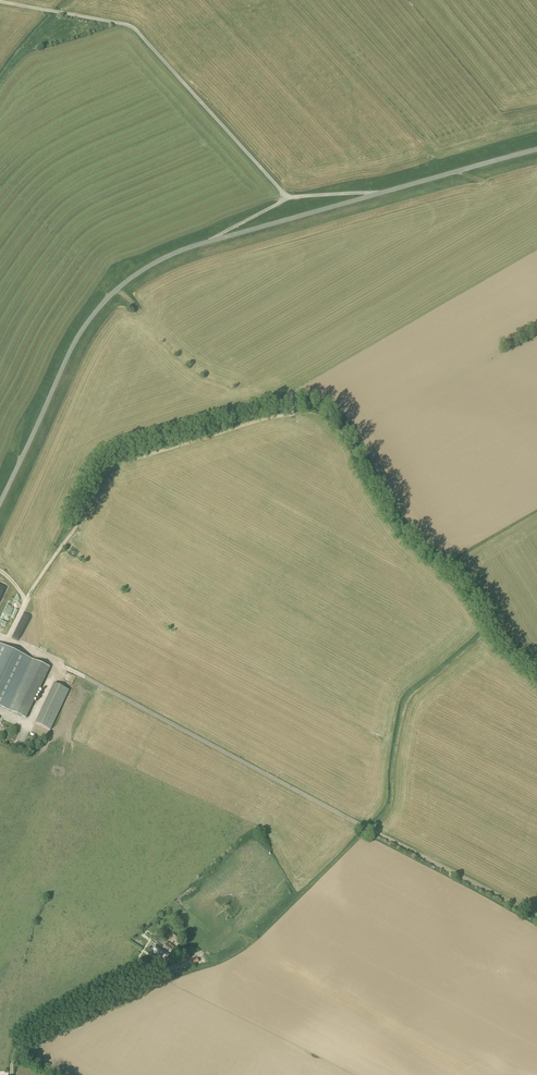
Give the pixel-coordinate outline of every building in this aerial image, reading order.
[(9,601),(4,612),(16,618),(21,606),(9,601)] [(26,718),(50,668),(0,644),(0,706),(26,718)] [(50,730),(69,690),(54,683),(35,723),(50,730)] [(163,963),(174,947),(167,942),(163,949),(157,945),(150,955),(155,958),(163,963)]
